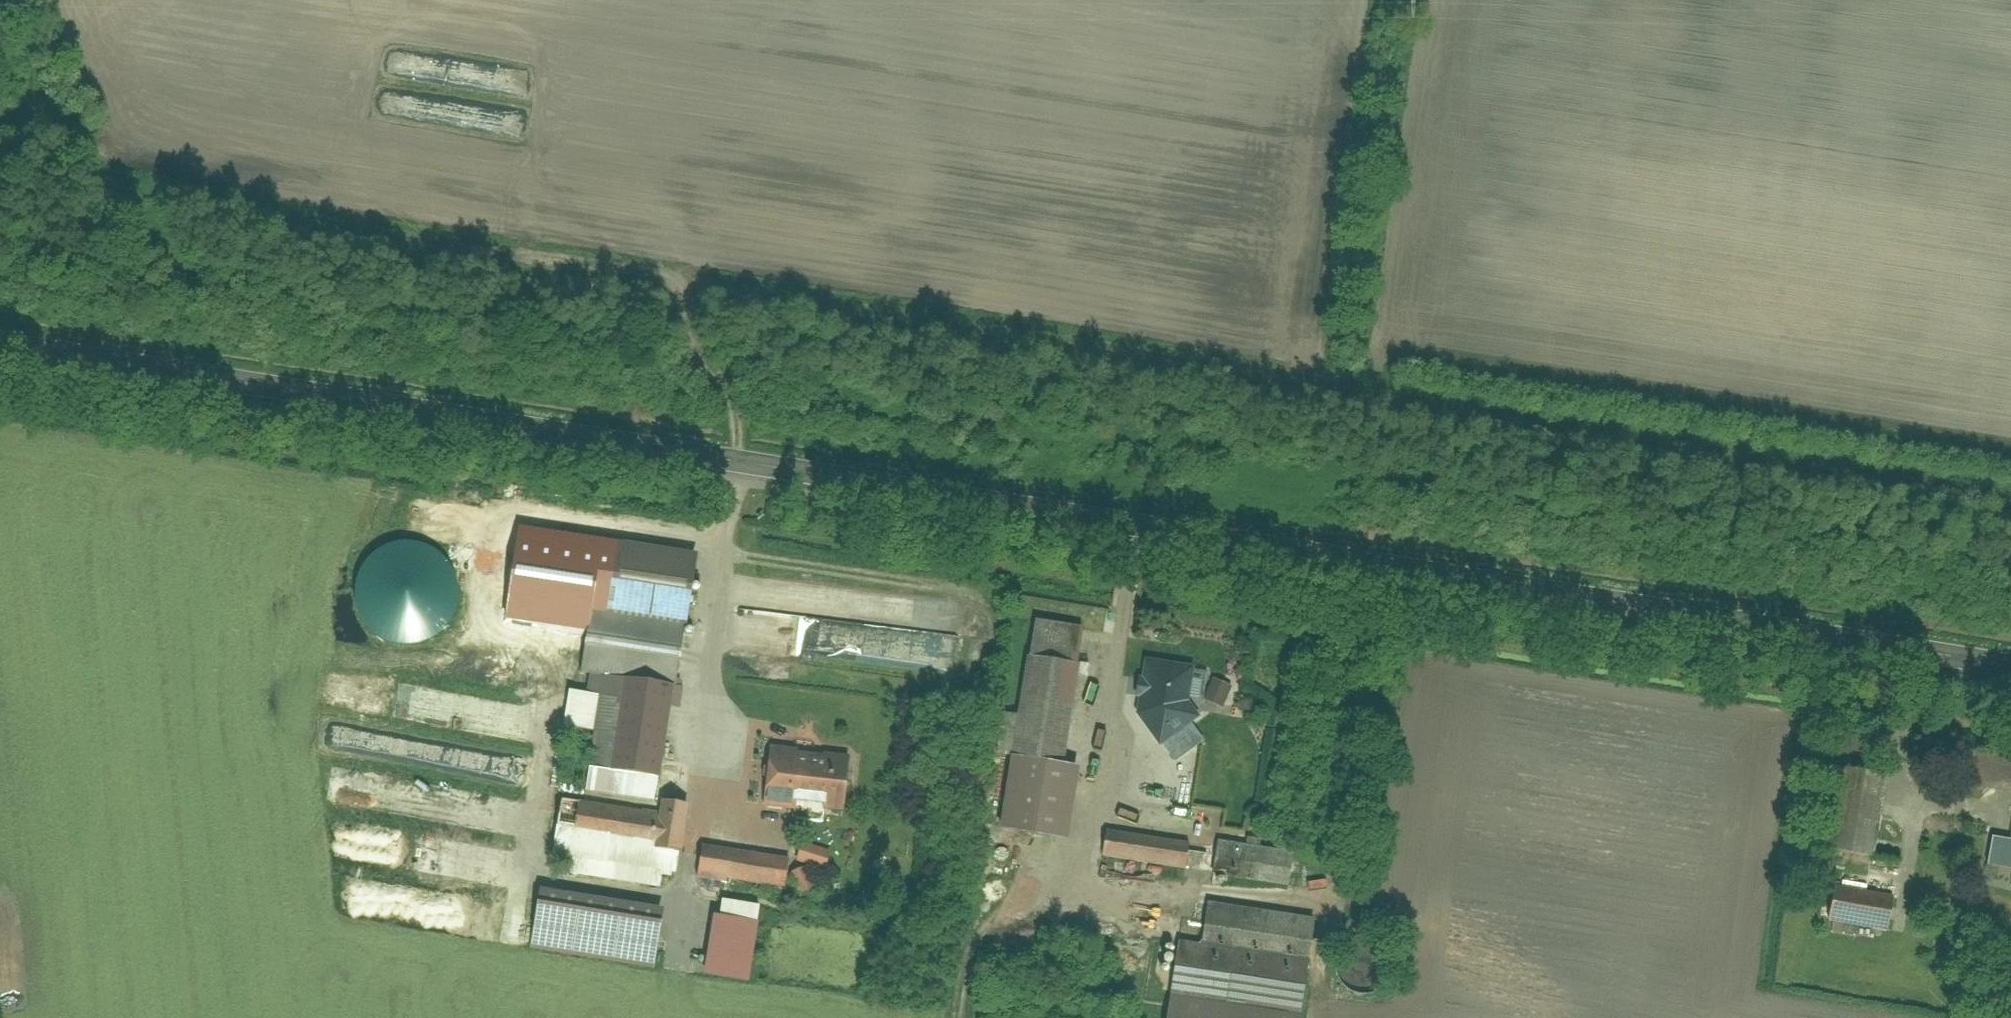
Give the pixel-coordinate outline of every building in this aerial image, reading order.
[(515,11),(518,0),(497,0),(496,7),(515,11)] [(460,630),(435,534),(341,559),(364,645),(401,635),(403,645),(460,630)] [(697,555),(616,543),(605,612),(604,616),(682,627),(686,628),(697,555)] [(672,690),(682,627),(604,616),(605,612),(589,610),(579,676),(588,677),(672,690)] [(1085,628),(1032,620),(1027,655),(1080,664),(1085,628)] [(1063,769),(1080,664),(1027,655),(1017,719),(1002,716),(995,758),(1009,760),(1063,769)] [(1144,662),(1135,717),(1158,749),(1162,746),(1191,725),(1199,720),(1188,703),(1193,670),(1144,662)] [(672,690),(588,677),(585,695),(567,693),(561,730),(593,735),(587,770),(658,781),(672,690)] [(1231,689),(1211,680),(1202,701),(1221,711),(1231,689)] [(1204,742),(1191,725),(1162,746),(1175,764),(1204,742)] [(770,743),(762,807),(841,816),(849,752),(770,743)] [(1063,769),(1009,760),(997,833),(1067,844),(1078,771),(1063,769)] [(1812,850),(1871,860),(1886,778),(1827,768),(1812,850)] [(657,814),(557,800),(553,831),(654,845),(653,852),(682,856),(689,806),(659,802),(657,814)] [(1105,832),(1101,857),(1189,871),(1193,846),(1105,832)] [(1991,839),(1986,868),(2010,872),(2010,843),(1991,839)] [(1216,841),(1210,874),(1292,888),(1298,856),(1216,841)] [(801,844),(795,864),(824,872),(830,853),(801,844)] [(788,860),(699,848),(695,880),(784,892),(788,860)] [(816,890),(806,867),(787,875),(798,898),(816,890)] [(1833,888),(1827,924),(1886,934),(1892,898),(1833,888)] [(662,911),(537,891),(527,953),(652,973),(662,911)] [(759,908),(720,902),(717,919),(711,918),(701,979),(747,986),(759,908)] [(1205,905),(1199,947),(1307,963),(1314,921),(1205,905)] [(1166,1017),(1299,1017),(1307,963),(1199,947),(1177,943),(1166,1017)]
